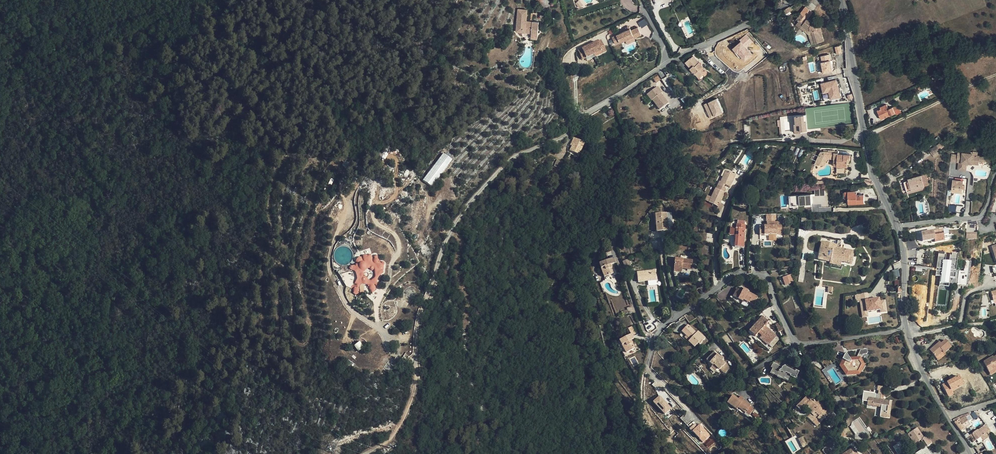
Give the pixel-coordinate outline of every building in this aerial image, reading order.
[(796,25),(801,28),(803,25),(812,32),(816,44),(824,41),(820,28),(808,18),(813,12),(806,7),(796,19),(799,21),(796,25)] [(532,27),(531,21),(527,21),(528,9),(518,9),(516,31),(531,33),(538,33),(539,22),(537,22),(538,27),(532,27)] [(640,36),(647,32),(644,25),(637,28),(636,26),(632,28),(618,34),(621,41),(639,33),(640,36)] [(812,45),(816,44),(812,32),(803,25),(801,28),(809,34),(812,45)] [(740,42),(732,49),(743,63),(752,55),(745,47),(752,41),(746,34),(739,40),(740,42)] [(604,42),(603,39),(589,45),(591,48),(590,49),(592,55),(608,48),(609,50),(613,48),(609,40),(604,42)] [(822,73),(832,72),(830,55),(820,56),(822,73)] [(703,73),(706,70),(694,56),(691,59),(690,58),(686,62),(691,68),(699,78),(703,74),(704,74),(703,73)] [(704,77),(705,76),(703,74),(699,78),(691,68),(686,62),(685,63),(690,69),(689,70),(699,81),(704,77)] [(820,83),(822,94),(828,93),(829,100),(840,98),(837,80),(820,83)] [(662,93),(657,87),(647,95),(652,101),(660,110),(668,104),(661,94),(662,93)] [(716,99),(703,105),(710,119),(723,114),(716,99)] [(895,113),(893,107),(889,109),(887,104),(881,107),(881,109),(878,110),(882,119),(891,115),(892,117),(896,115),(895,113)] [(806,131),(804,115),(792,117),(794,132),(806,131)] [(570,151),(579,155),(585,143),(574,138),(572,142),(574,143),(572,146),(570,151)] [(940,150),(937,145),(929,150),(933,155),(940,150)] [(835,160),(834,163),(837,163),(837,166),(837,173),(844,173),(845,167),(848,167),(848,162),(848,159),(850,159),(851,155),(838,154),(838,153),(824,152),(824,151),(821,151),(821,152),(820,151),(814,164),(824,165),(827,159),(835,159),(835,160)] [(432,186),(452,159),(443,152),(423,179),(432,186)] [(953,155),(952,162),(958,163),(958,170),(966,171),(966,166),(967,164),(968,164),(979,165),(979,162),(980,157),(973,156),(973,155),(965,154),(961,154),(958,153),(957,155),(953,155)] [(719,182),(718,186),(723,189),(725,185),(730,187),(735,175),(726,171),(720,182),(719,182)] [(909,181),(904,182),(907,192),(925,186),(925,185),(922,175),(908,179),(909,181)] [(953,180),(952,191),(962,192),(963,181),(953,180)] [(825,195),(825,187),(815,188),(815,196),(825,195)] [(715,189),(709,203),(718,207),(725,193),(715,189)] [(857,191),(848,191),(849,199),(849,204),(853,203),(864,203),(864,195),(857,195),(857,191)] [(812,207),(811,194),(791,195),(792,205),(805,204),(805,207),(812,207)] [(667,220),(666,213),(655,214),(657,232),(668,231),(667,220)] [(777,215),(769,215),(769,223),(772,223),(772,226),(762,226),(762,235),(784,234),(784,222),(776,222),(776,221),(777,221),(777,215)] [(736,236),(735,247),(744,247),(745,225),(737,224),(736,229),(731,228),(730,236),(736,236)] [(944,236),(943,230),(934,231),(935,239),(935,242),(945,240),(944,236)] [(935,239),(934,231),(922,233),(923,241),(935,239)] [(822,242),(821,248),(823,249),(822,253),(820,252),(818,260),(821,260),(821,258),(830,260),(830,262),(830,264),(840,266),(841,262),(848,263),(849,256),(851,256),(852,251),(840,249),(840,247),(837,247),(837,245),(824,242),(822,242)] [(949,262),(945,261),(947,252),(939,251),(937,268),(942,269),(942,271),(936,271),(936,276),(940,277),(940,283),(949,284),(950,278),(955,278),(955,273),(950,273),(950,270),(956,271),(958,254),(950,253),(949,262)] [(364,256),(363,257),(362,257),(360,258),(358,258),(357,260),(356,261),(356,262),(357,263),(356,264),(355,265),(353,265),(351,266),(350,267),(350,268),(350,269),(343,270),(338,272),(345,283),(351,280),(356,281),(356,282),(357,285),(354,285),(352,285),(351,286),(350,287),(350,288),(350,289),(351,289),(352,289),(353,289),(353,290),(353,292),(354,292),(353,293),(355,295),(356,295),(357,295),(358,295),(359,294),(360,293),(361,293),(361,292),(362,288),(363,284),(364,285),(365,284),(366,284),(368,285),(368,288),(370,290),(371,293),(372,293),(374,292),(375,291),(376,289),(376,288),(376,287),(376,285),(376,286),(378,284),(377,282),(377,281),(378,277),(381,274),(382,273),(383,273),(384,273),(383,271),(383,270),(383,269),(383,268),(384,267),(384,266),(384,265),(385,264),(384,263),(383,262),(382,262),(381,262),(380,260),(378,257),(377,256),(376,256),(375,256),(374,258),(373,259),(372,260),(372,259),(372,258),(372,256),(371,255),(369,255),(367,256),(366,256),(364,256)] [(614,264),(612,259),(599,264),(604,277),(614,274),(610,265),(614,264)] [(693,260),(675,259),(674,268),(692,270),(693,260)] [(629,260),(623,262),(625,268),(631,266),(629,260)] [(655,270),(637,272),(638,282),(657,280),(655,270)] [(786,285),(790,284),(789,283),(794,281),(791,275),(787,276),(784,277),(786,285)] [(743,300),(745,301),(749,303),(754,305),(754,304),(758,297),(747,292),(748,291),(743,289),(742,291),(740,290),(737,289),(733,297),(743,301),(743,300)] [(875,300),(864,302),(866,313),(880,311),(879,303),(876,303),(875,300)] [(693,313),(686,318),(689,323),(697,318),(693,313)] [(765,329),(763,327),(764,326),(768,322),(762,317),(759,321),(749,331),(749,332),(752,334),(755,337),(754,338),(757,341),(760,337),(769,345),(772,340),(776,336),(766,328),(765,329)] [(682,331),(686,336),(690,339),(688,342),(694,347),(698,343),(700,344),(705,338),(698,331),(696,333),(688,325),(682,331)] [(628,329),(631,334),(632,336),(636,334),(632,327),(628,329)] [(631,334),(620,341),(626,353),(635,348),(630,340),(634,338),(632,336),(631,334)] [(944,354),(944,353),(951,347),(946,340),(941,344),(940,342),(938,341),(935,343),(937,344),(930,350),(936,357),(943,352),(944,354)] [(359,341),(354,345),(358,350),(363,346),(359,341)] [(850,359),(846,354),(845,355),(842,360),(844,360),(842,366),(840,367),(844,372),(845,371),(847,374),(849,374),(851,373),(858,373),(859,369),(862,370),(864,366),(860,360),(863,355),(867,354),(868,352),(866,349),(860,350),(856,359),(850,359)] [(714,365),(717,369),(719,370),(722,367),(726,364),(722,360),(724,359),(721,356),(720,358),(714,352),(706,360),(712,366),(713,366),(714,365)] [(943,352),(936,357),(938,360),(946,355),(944,353),(944,354),(943,352)] [(993,358),(984,364),(989,374),(995,370),(995,358),(994,359),(993,358)] [(774,369),(772,372),(771,374),(784,380),(784,378),(788,380),(790,375),(796,378),(799,372),(796,370),(795,372),(786,368),(785,366),(782,367),(774,363),(772,368),(774,369)] [(878,394),(875,394),(875,396),(875,399),(868,398),(867,403),(879,405),(879,407),(881,408),(880,415),(886,416),(886,411),(889,412),(890,406),(889,406),(889,404),(890,404),(892,403),(892,401),(883,400),(880,399),(881,395),(884,395),(885,387),(878,386),(877,391),(879,391),(878,394)] [(653,400),(664,414),(671,408),(660,394),(653,400)] [(746,411),(751,414),(753,410),(753,408),(750,406),(751,405),(743,400),(742,402),(733,395),(727,403),(736,410),(738,408),(745,413),(746,411)] [(820,408),(822,406),(818,401),(816,403),(812,399),(810,400),(806,396),(802,400),(803,400),(796,407),(800,411),(805,406),(807,404),(817,414),(814,417),(811,413),(807,417),(817,426),(821,422),(818,418),(824,411),(820,408)] [(807,404),(805,406),(812,412),(811,413),(814,417),(817,414),(807,404)] [(830,413),(822,406),(820,408),(824,411),(818,418),(821,422),(830,413)] [(738,408),(736,410),(748,418),(751,414),(746,411),(745,413),(738,408)] [(959,419),(954,423),(960,431),(965,428),(963,424),(968,421),(965,417),(960,420),(959,419)] [(692,430),(703,442),(711,435),(700,423),(692,430)] [(988,432),(984,426),(979,429),(979,428),(977,429),(978,430),(972,434),(976,440),(988,432)] [(908,434),(911,439),(915,436),(919,441),(921,440),(922,439),(927,447),(932,443),(926,436),(923,438),(917,428),(908,434)] [(808,445),(803,436),(799,439),(802,445),(804,444),(805,447),(808,445)] [(898,453),(905,450),(900,442),(893,446),(898,453)]
